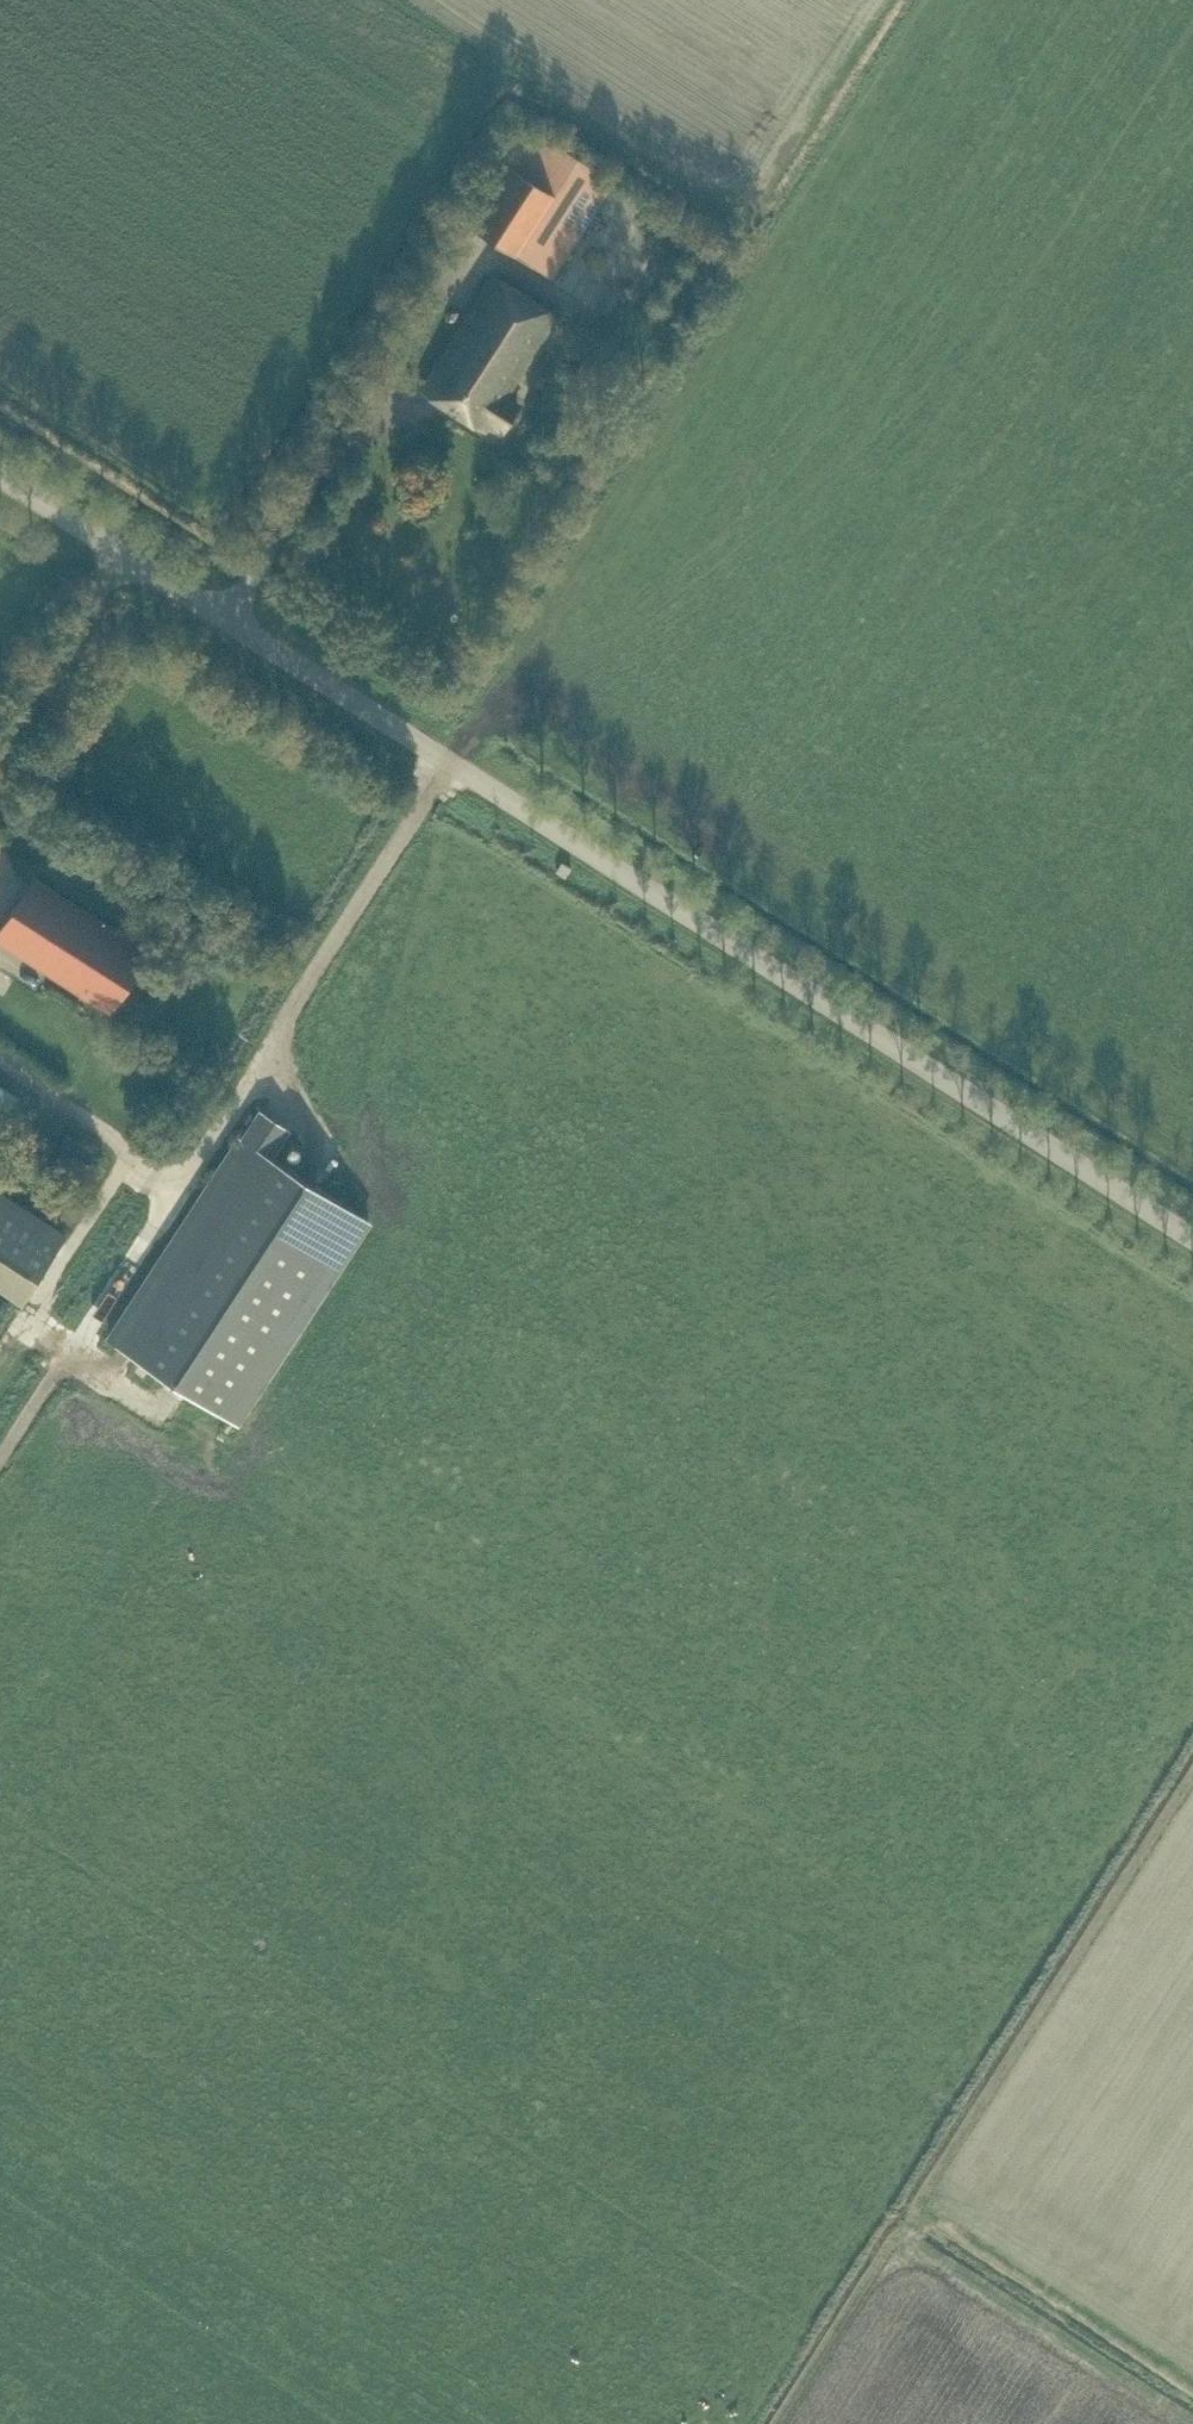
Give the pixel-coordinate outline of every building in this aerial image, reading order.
[(466,223),(554,277),(615,181),(528,125),(466,223)] [(507,394),(558,314),(499,273),(422,389),(485,430),(489,424),(503,432),(520,404),(507,394)] [(111,1014),(151,953),(35,876),(0,932),(0,943),(111,1014)] [(0,1083),(0,1129),(1,1129),(21,1097),(0,1083)] [(291,1132),(261,1113),(107,1341),(231,1425),(367,1224),(272,1160),(291,1132)] [(20,1300),(64,1236),(0,1193),(0,1287),(20,1300)] [(9,1303),(0,1298),(0,1319),(9,1303)]
